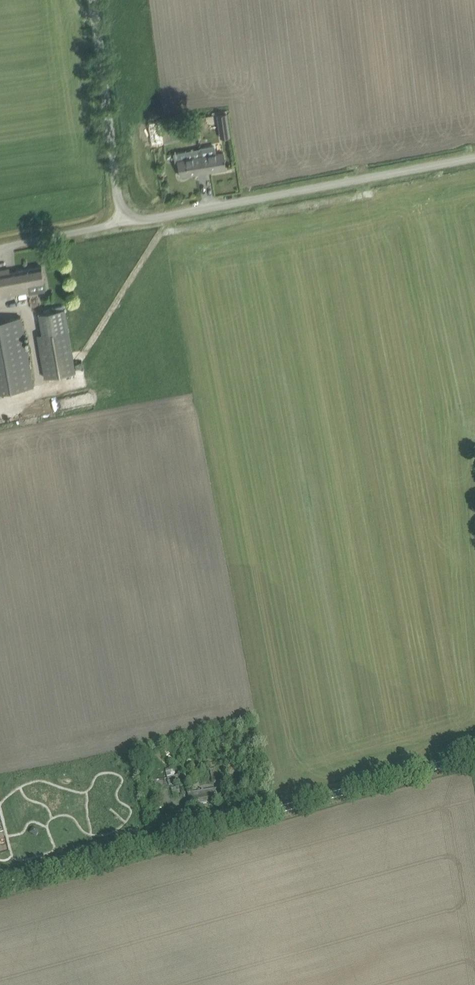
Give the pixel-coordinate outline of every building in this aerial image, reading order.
[(219,128),(228,127),(226,114),(217,115),(219,128)] [(180,125),(175,126),(165,127),(167,139),(182,136),(180,125)] [(216,153),(215,146),(200,148),(205,172),(226,169),(225,161),(226,161),(226,160),(225,160),(223,152),(216,153)] [(205,172),(200,148),(174,153),(175,162),(179,161),(182,176),(205,172)] [(42,265),(10,271),(10,268),(0,270),(0,296),(29,291),(28,285),(45,282),(42,265)] [(46,377),(76,372),(65,309),(40,313),(44,333),(38,334),(46,377)] [(33,386),(22,317),(0,321),(0,392),(33,386)] [(216,768),(209,770),(212,783),(219,782),(216,768)] [(217,801),(215,789),(189,793),(190,801),(195,800),(196,805),(217,801)]
